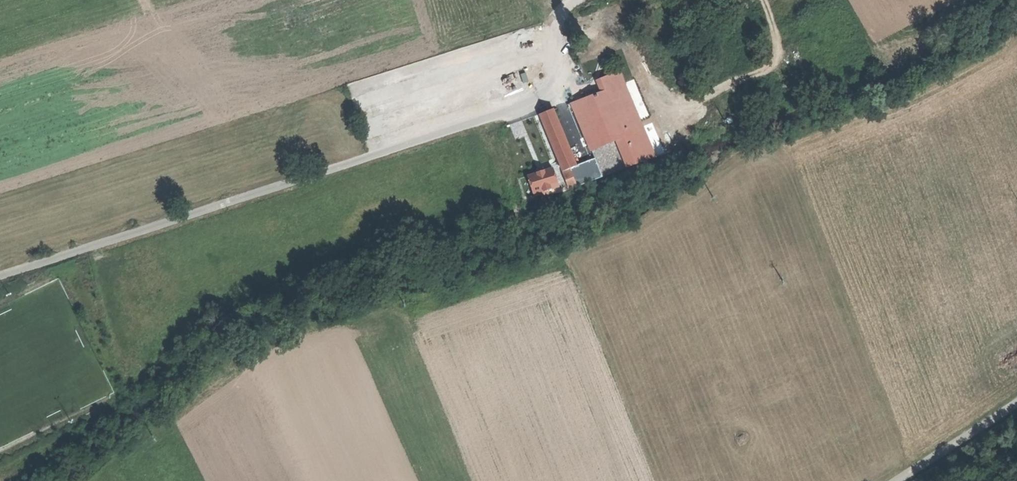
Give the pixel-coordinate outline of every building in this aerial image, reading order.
[(672,149),(639,63),(601,77),(606,91),(590,97),(541,116),(568,188),(672,149)] [(559,189),(553,170),(528,177),(534,196),(559,189)]
